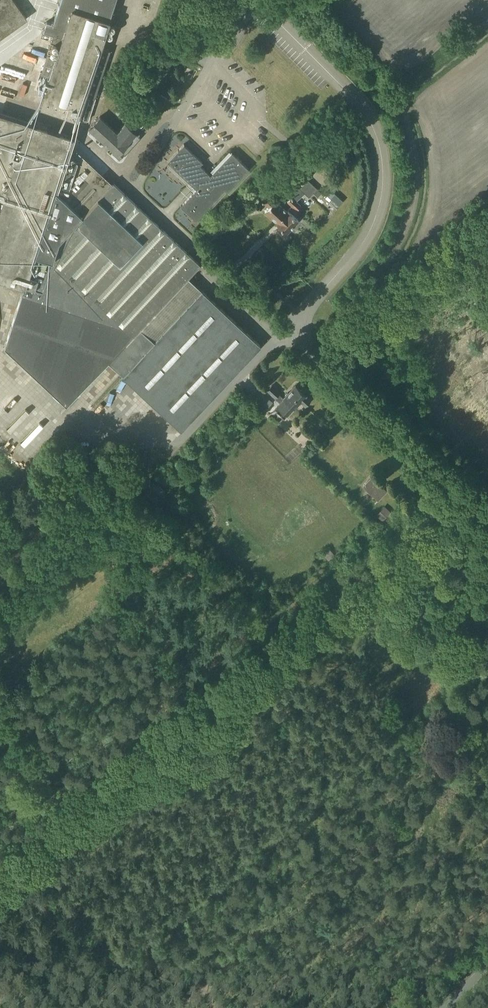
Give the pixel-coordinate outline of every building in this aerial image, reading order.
[(27,18),(14,0),(0,0),(0,37),(27,18)] [(39,104),(88,120),(95,98),(94,98),(109,52),(99,48),(115,0),(60,0),(52,24),(46,22),(43,32),(61,38),(39,104)] [(37,48),(28,46),(25,54),(40,58),(43,47),(38,45),(37,48)] [(31,74),(34,69),(13,61),(11,67),(31,74)] [(150,75),(158,80),(164,70),(156,65),(150,75)] [(149,75),(142,85),(150,90),(157,80),(149,75)] [(27,92),(32,80),(25,77),(20,89),(27,92)] [(95,169),(70,145),(73,137),(26,121),(26,122),(0,113),(0,278),(24,286),(4,348),(66,406),(108,361),(181,430),(260,345),(188,277),(199,265),(112,183),(111,184),(102,176),(91,187),(84,180),(95,169)] [(99,117),(89,128),(114,151),(112,153),(118,159),(124,153),(120,149),(127,142),(126,141),(134,132),(125,123),(116,132),(99,117)] [(167,162),(190,183),(181,193),(187,199),(181,206),(195,220),(224,189),(227,192),(249,169),(231,152),(210,174),(200,165),(202,162),(184,144),(167,162)] [(155,179),(151,184),(166,198),(182,179),(164,163),(153,176),(155,179)] [(102,176),(95,169),(84,180),(91,187),(102,176)] [(287,203),(296,211),(301,205),(296,201),(304,193),(308,197),(313,192),(318,197),(322,193),(307,180),(299,188),(292,197),(287,203)] [(328,191),(339,203),(349,193),(341,185),(336,190),(333,187),(328,191)] [(261,200),(268,207),(265,211),(276,222),(276,223),(286,233),(298,221),(288,211),(287,212),(267,194),(261,200)] [(6,393),(14,388),(11,383),(3,388),(6,393)] [(267,391),(280,403),(278,405),(288,414),(293,408),(294,408),(300,402),(305,406),(310,400),(305,396),(306,395),(301,391),(296,386),(289,394),(288,393),(283,398),(279,394),(280,393),(272,385),(267,391)] [(259,390),(251,399),(263,411),(271,401),(259,390)] [(32,440),(48,423),(44,419),(28,437),(32,440)] [(367,487),(381,499),(388,492),(373,479),(367,487)] [(145,493),(154,501),(160,495),(151,486),(145,493)] [(328,560),(334,555),(329,548),(322,554),(328,560)]
